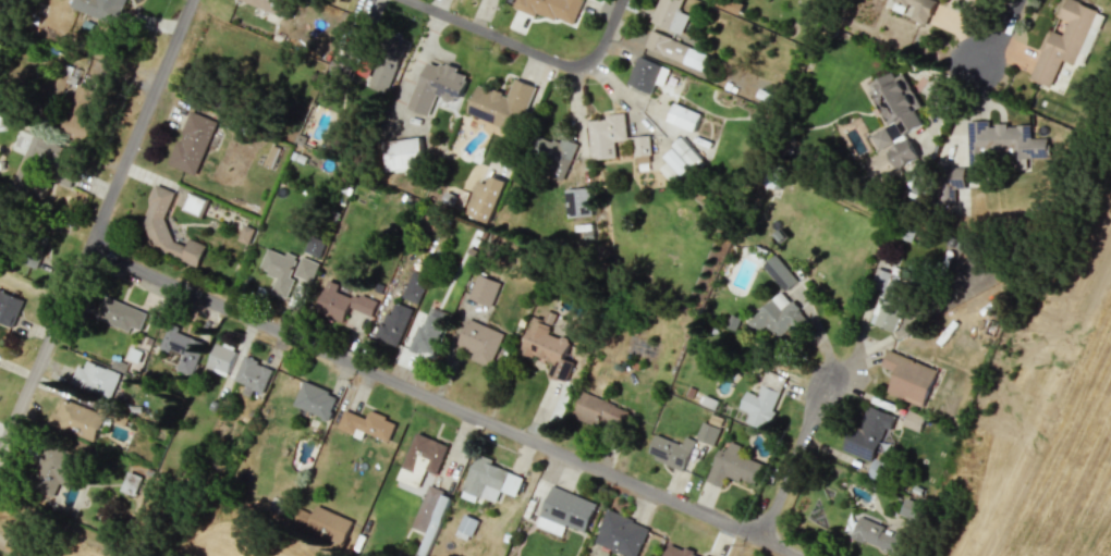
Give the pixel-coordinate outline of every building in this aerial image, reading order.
[(114,26),(125,0),(72,0),(69,7),(114,26)] [(288,19),(296,0),(239,0),(288,19)] [(513,8),(536,17),(537,12),(573,26),(583,0),(516,0),(513,8)] [(682,34),(689,15),(679,11),(683,0),(659,0),(650,22),(682,34)] [(734,0),(721,0),(719,7),(740,14),(741,10),(731,7),(734,0)] [(926,25),(937,1),(935,0),(893,0),(889,9),(926,25)] [(1074,0),(1062,0),(1056,16),(1068,21),(1063,35),(1048,29),(1029,79),(1051,87),(1062,59),(1075,64),(1096,8),(1074,0)] [(329,69),(345,75),(363,23),(349,18),(350,15),(334,9),(325,35),(339,40),(329,69)] [(1105,16),(1098,13),(1083,46),(1090,49),(1105,16)] [(700,71),(707,54),(651,30),(644,46),(700,71)] [(669,67),(636,57),(627,85),(652,93),(654,83),(663,86),(669,67)] [(429,115),(435,96),(457,104),(468,73),(426,59),(409,109),(429,115)] [(922,125),(915,110),(920,107),(904,73),(895,77),(893,72),(873,82),(899,136),(922,125)] [(69,98),(73,84),(49,78),(45,92),(69,98)] [(467,116),(518,133),(534,85),(514,79),(508,95),(477,85),(467,116)] [(700,112),(672,104),(667,122),(694,131),(700,112)] [(169,165),(196,176),(208,147),(214,149),(224,124),(190,110),(169,165)] [(588,121),(590,159),(615,158),(614,140),(626,140),(625,113),(605,114),(605,120),(588,121)] [(972,126),(992,125),(992,132),(1034,131),(1034,163),(973,164),(972,126)] [(871,135),(878,150),(893,143),(886,128),(871,135)] [(64,145),(21,129),(13,150),(25,155),(15,182),(30,188),(40,160),(56,166),(64,145)] [(562,181),(578,143),(562,136),(559,144),(535,134),(529,150),(554,161),(548,175),(562,181)] [(634,156),(650,155),(650,136),(633,136),(634,156)] [(424,170),(422,138),(386,141),(388,173),(424,170)] [(662,155),(669,163),(663,168),(674,182),(702,160),(684,138),(662,155)] [(918,158),(910,139),(887,148),(895,168),(918,158)] [(952,201),(952,189),(965,188),(964,169),(941,169),(942,201),(952,201)] [(474,217),(490,223),(506,181),(489,175),(474,217)] [(566,189),(567,218),(592,216),(590,188),(566,189)] [(237,240),(247,244),(254,229),(244,224),(237,240)] [(304,252),(319,258),(325,243),(310,236),(304,252)] [(271,292),(287,298),(294,279),(290,277),(297,256),(286,252),(285,255),(267,248),(259,270),(276,276),(271,292)] [(797,281),(775,254),(763,265),(784,291),(797,281)] [(319,263),(301,256),(293,275),(310,283),(319,263)] [(882,290),(870,323),(895,331),(904,303),(891,299),(901,269),(893,267),(891,272),(877,267),(871,286),(882,290)] [(427,276),(411,271),(403,298),(420,303),(427,276)] [(490,307),(500,283),(479,274),(468,297),(490,307)] [(315,312),(343,321),(348,307),(372,316),(376,302),(338,289),(340,283),(327,278),(315,312)] [(11,329),(24,299),(0,289),(0,324),(11,329)] [(746,320),(757,334),(767,327),(778,342),(806,320),(784,291),(746,320)] [(140,331),(148,314),(110,296),(99,319),(128,332),(131,327),(140,331)] [(398,346),(412,308),(396,302),(391,313),(386,311),(375,338),(398,346)] [(450,315),(429,306),(410,349),(431,358),(450,315)] [(1003,323),(988,316),(981,333),(996,339),(1003,323)] [(457,346),(473,353),(470,359),(490,367),(504,333),(468,318),(457,346)] [(522,352),(553,362),(548,377),(567,382),(579,344),(549,335),(552,325),(532,319),(522,352)] [(160,348),(181,354),(176,370),(193,375),(204,341),(166,329),(160,348)] [(236,351),(215,343),(205,368),(226,376),(236,351)] [(922,406),(937,370),(888,350),(881,366),(895,372),(887,392),(922,406)] [(242,394),(250,397),(253,390),(263,394),(272,368),(257,363),(258,360),(244,354),(234,381),(245,385),(242,394)] [(110,398),(120,373),(86,360),(83,368),(77,366),(70,384),(110,398)] [(304,381),(293,405),(327,420),(338,396),(304,381)] [(746,422),(765,430),(773,410),(772,410),(780,392),(761,384),(757,396),(746,391),(739,408),(749,413),(746,422)] [(571,414),(617,434),(627,411),(581,391),(571,414)] [(50,425),(95,441),(104,415),(59,399),(50,425)] [(845,451),(873,462),(892,415),(864,404),(845,451)] [(368,412),(367,417),(343,410),(337,429),(362,437),(363,433),(389,441),(396,420),(368,412)] [(902,425),(919,431),(925,416),(907,410),(902,425)] [(695,439),(713,445),(719,428),(702,422),(695,439)] [(448,445),(416,432),(397,479),(418,488),(425,469),(437,474),(448,445)] [(683,470),(694,440),(685,436),(682,444),(655,434),(647,456),(683,470)] [(706,481),(722,487),(726,475),(755,485),(764,460),(727,447),(726,451),(718,448),(706,481)] [(524,477),(476,456),(460,496),(476,503),(479,496),(495,503),(501,490),(515,497),(524,477)] [(597,503),(535,480),(520,519),(561,535),(566,525),(585,532),(597,503)] [(412,528),(425,533),(431,517),(441,521),(451,495),(428,486),(412,528)] [(353,521),(316,505),(312,513),(299,508),(293,524),(343,545),(353,521)] [(606,510),(594,543),(628,555),(638,555),(649,526),(606,510)] [(457,532),(471,538),(478,519),(463,514),(457,532)] [(851,538),(895,555),(904,534),(859,517),(851,538)] [(684,548),(683,549),(668,544),(664,555),(705,555),(684,548)]
